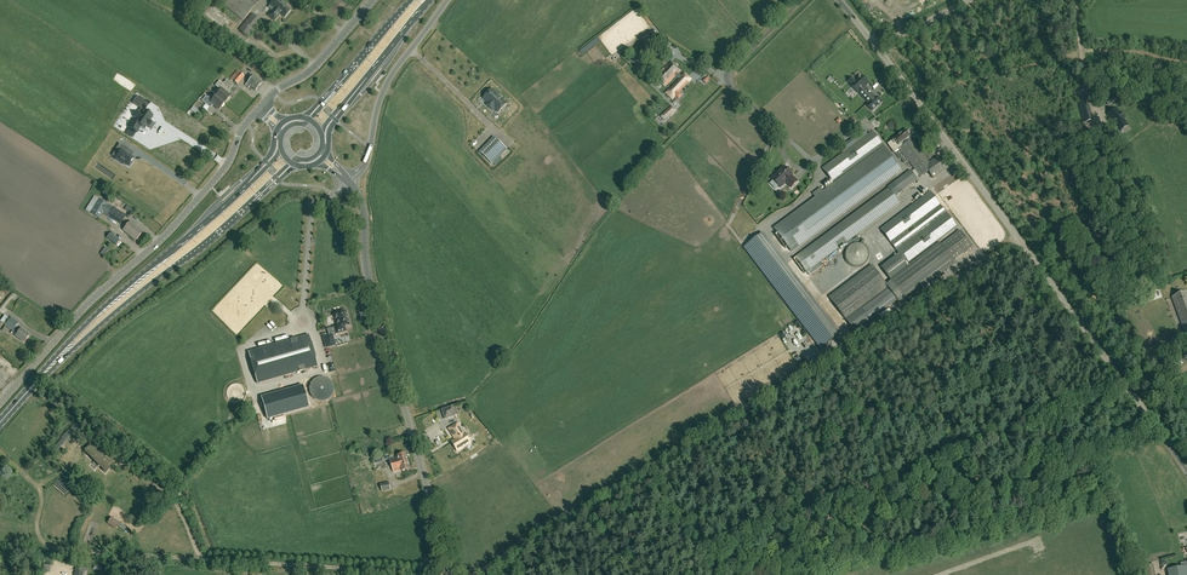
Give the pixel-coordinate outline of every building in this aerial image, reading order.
[(258,1),(257,0),(219,0),(218,1),(243,20),(258,1)] [(278,0),(275,0),(270,6),(274,9),(268,16),(274,21),(279,15),(281,15),(284,18),(291,11),(290,10),(290,11),(286,7),(287,5),(281,0),(280,2),(278,0)] [(248,38),(261,22),(252,14),(239,30),(248,38)] [(663,62),(670,55),(663,47),(655,54),(663,62)] [(681,77),(678,73),(681,70),(671,61),(656,76),(666,85),(676,75),(679,79),(666,93),(673,99),(675,96),(679,99),(682,96),(679,92),(691,79),(685,73),(681,77)] [(237,84),(244,77),(243,76),(237,71),(231,78),(237,84)] [(255,91),(262,84),(251,74),(249,76),(251,79),(250,80),(245,86),(248,88),(250,86),(255,91)] [(862,76),(851,86),(859,94),(859,93),(869,104),(867,106),(872,111),(878,106),(878,105),(880,103),(880,104),(882,102),(877,97),(876,98),(865,87),(866,87),(865,87),(867,85),(868,85),(869,84),(862,76)] [(213,93),(216,96),(225,103),(230,97),(227,94),(229,93),(227,91),(232,86),(227,81),(224,84),(222,84),(219,81),(215,86),(218,88),(213,93)] [(492,90),(484,98),(488,103),(486,104),(493,110),(494,109),(498,112),(507,104),(492,90)] [(225,103),(216,96),(212,101),(206,96),(202,101),(210,108),(213,105),(219,110),(225,103)] [(137,135),(141,130),(150,137),(152,133),(155,135),(158,132),(155,130),(158,125),(150,119),(155,112),(141,101),(136,108),(147,116),(144,119),(141,117),(137,121),(141,124),(138,127),(134,124),(130,129),(137,135)] [(1087,101),(1080,103),(1085,122),(1092,120),(1087,101)] [(665,122),(672,115),(675,112),(671,107),(661,117),(665,122)] [(1129,126),(1125,119),(1126,119),(1121,112),(1120,112),(1117,108),(1107,115),(1110,119),(1109,120),(1114,127),(1115,126),(1119,133),(1129,126)] [(929,163),(910,137),(911,137),(906,130),(893,140),(887,144),(894,153),(900,149),(920,177),(928,171),(933,179),(948,168),(939,156),(929,163)] [(902,171),(899,167),(872,131),(847,150),(844,146),(840,149),(843,153),(822,168),(834,183),(823,191),(821,188),(812,194),(815,197),(773,228),(789,249),(792,252),(902,171)] [(507,149),(495,138),(480,152),(492,164),(507,149)] [(139,141),(133,150),(153,164),(157,159),(151,155),(154,152),(139,141)] [(121,151),(115,159),(123,165),(124,164),(128,167),(129,166),(132,162),(132,161),(134,158),(126,152),(128,149),(119,144),(116,148),(121,151)] [(793,175),(785,167),(778,175),(777,173),(771,178),(780,187),(787,181),(788,183),(787,184),(791,188),(798,181),(792,176),(793,175)] [(899,193),(917,180),(910,170),(892,184),(899,193)] [(170,181),(166,186),(172,191),(176,187),(170,181)] [(177,196),(185,188),(180,183),(172,192),(177,196)] [(867,227),(899,203),(888,188),(852,215),(859,224),(863,221),(867,227)] [(946,213),(941,205),(930,191),(880,228),(907,264),(957,227),(946,213)] [(90,213),(99,219),(103,214),(121,224),(126,215),(99,199),(90,213)] [(811,268),(846,243),(848,246),(853,242),(851,239),(867,227),(863,221),(859,224),(852,215),(795,257),(808,275),(813,271),(811,268)] [(135,241),(142,232),(130,222),(123,230),(135,241)] [(829,298),(845,319),(853,329),(854,329),(868,318),(871,321),(897,301),(900,304),(905,299),(906,300),(955,264),(953,261),(972,247),(960,231),(941,245),(939,243),(907,267),(898,254),(881,267),(891,281),(886,285),(872,266),(829,298)] [(116,246),(120,241),(111,233),(107,238),(116,246)] [(852,267),(855,267),(858,267),(861,267),(864,266),(866,264),(868,262),(869,259),(869,256),(869,253),(868,250),(867,248),(865,246),(863,244),(860,243),(857,243),(854,243),(852,244),(849,245),(847,248),(846,250),(845,253),(845,256),(845,258),(846,261),(848,263),(850,265),(852,267)] [(105,257),(110,251),(105,247),(100,253),(105,257)] [(799,282),(798,283),(783,294),(801,319),(816,308),(818,306),(799,282)] [(1186,292),(1172,298),(1184,329),(1186,328),(1186,293),(1186,292)] [(349,325),(346,312),(345,312),(340,313),(340,312),(336,314),(336,315),(335,315),(335,316),(334,316),(336,321),(337,321),(338,326),(334,328),(336,335),(346,332),(345,327),(349,326),(350,326),(350,325),(349,325)] [(18,323),(11,318),(10,319),(5,326),(14,332),(13,333),(16,335),(16,336),(24,342),(29,335),(21,329),(20,330),(15,327),(18,323)] [(258,384),(318,367),(309,335),(248,353),(258,384)] [(315,380),(312,384),(310,388),(311,392),(313,396),(316,399),(320,401),(325,400),(329,398),(332,395),(333,391),(333,386),(331,382),(327,379),(323,378),(319,378),(315,380)] [(261,398),(267,419),(309,407),(303,386),(261,398)] [(445,419),(455,416),(453,407),(442,410),(445,419)] [(464,434),(457,424),(449,428),(456,439),(451,442),(453,445),(454,446),(457,450),(470,442),(465,434),(464,434)] [(66,442),(76,430),(75,429),(72,427),(64,436),(62,438),(66,442)] [(54,451),(56,453),(62,447),(58,444),(52,450),(54,451)] [(105,474),(113,464),(105,457),(106,456),(94,448),(90,446),(84,450),(84,452),(105,474)] [(391,466),(408,461),(406,454),(398,456),(398,457),(390,460),(391,466)] [(402,471),(410,469),(408,461),(391,466),(393,472),(402,470),(402,471)] [(382,492),(390,490),(389,482),(380,484),(382,492)] [(115,529),(120,523),(111,517),(107,523),(115,529)] [(1153,564),(1141,567),(1142,574),(1155,574),(1153,564)] [(1167,570),(1168,574),(1186,574),(1186,566),(1167,570)]
